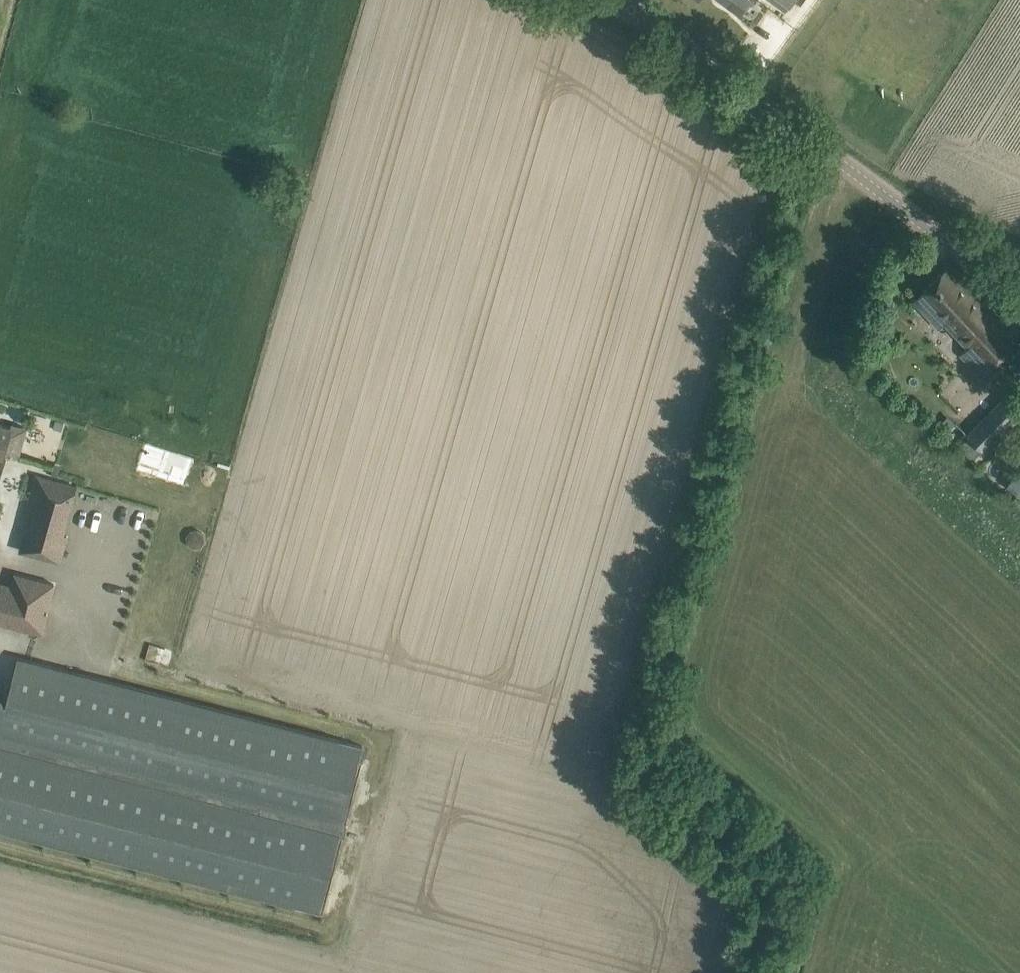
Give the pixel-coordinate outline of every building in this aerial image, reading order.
[(740,13),(742,10),(749,1),(750,0),(722,0),(740,13)] [(787,13),(797,0),(769,0),(787,13)] [(947,267),(918,293),(969,345),(961,353),(982,376),(1018,343),(947,267)] [(874,345),(867,348),(870,360),(877,361),(874,345)] [(961,445),(974,458),(982,449),(985,452),(1019,417),(1019,401),(1011,392),(969,435),(969,436),(961,445)] [(5,459),(6,455),(17,458),(25,432),(0,425),(0,458),(5,459)] [(70,535),(66,534),(77,491),(76,491),(77,485),(36,475),(23,524),(26,525),(20,551),(63,562),(70,535)] [(1018,475),(1005,490),(1019,504),(1019,476),(1018,475)] [(14,593),(0,589),(0,620),(3,621),(2,623),(41,633),(46,613),(42,612),(44,601),(49,602),(54,584),(19,575),(14,593)] [(320,912),(340,833),(344,834),(346,826),(342,825),(363,747),(18,658),(0,728),(0,829),(320,912)]
